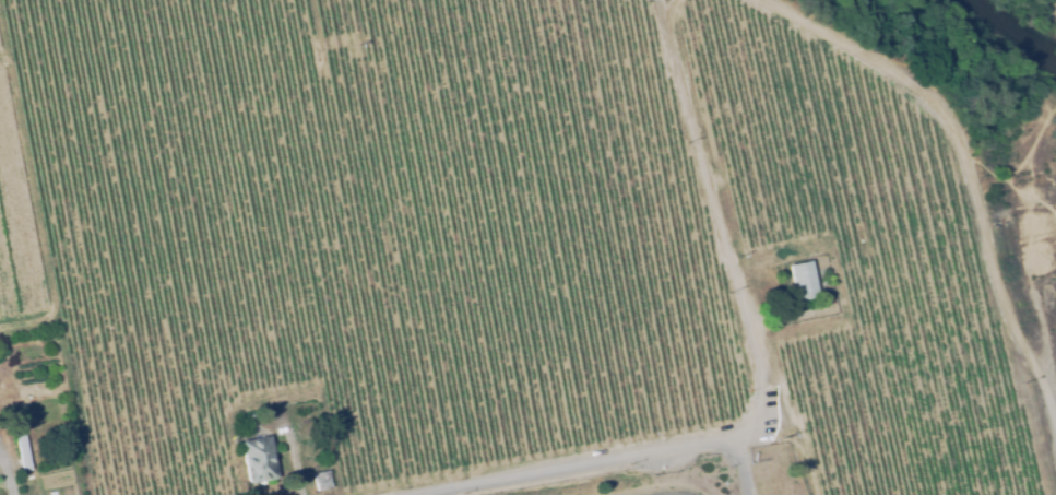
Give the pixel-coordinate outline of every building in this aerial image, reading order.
[(796,302),(787,267),(808,261),(816,296),(796,302)] [(17,457),(12,428),(20,427),(23,446),(29,445),(31,450),(25,451),(26,457),(28,471),(21,472),(19,465),(16,465),(15,460),(17,460),(17,457)] [(240,455),(238,443),(265,437),(269,455),(274,479),(246,484),(240,455)] [(316,486),(312,474),(323,471),(327,483),(316,486)]
